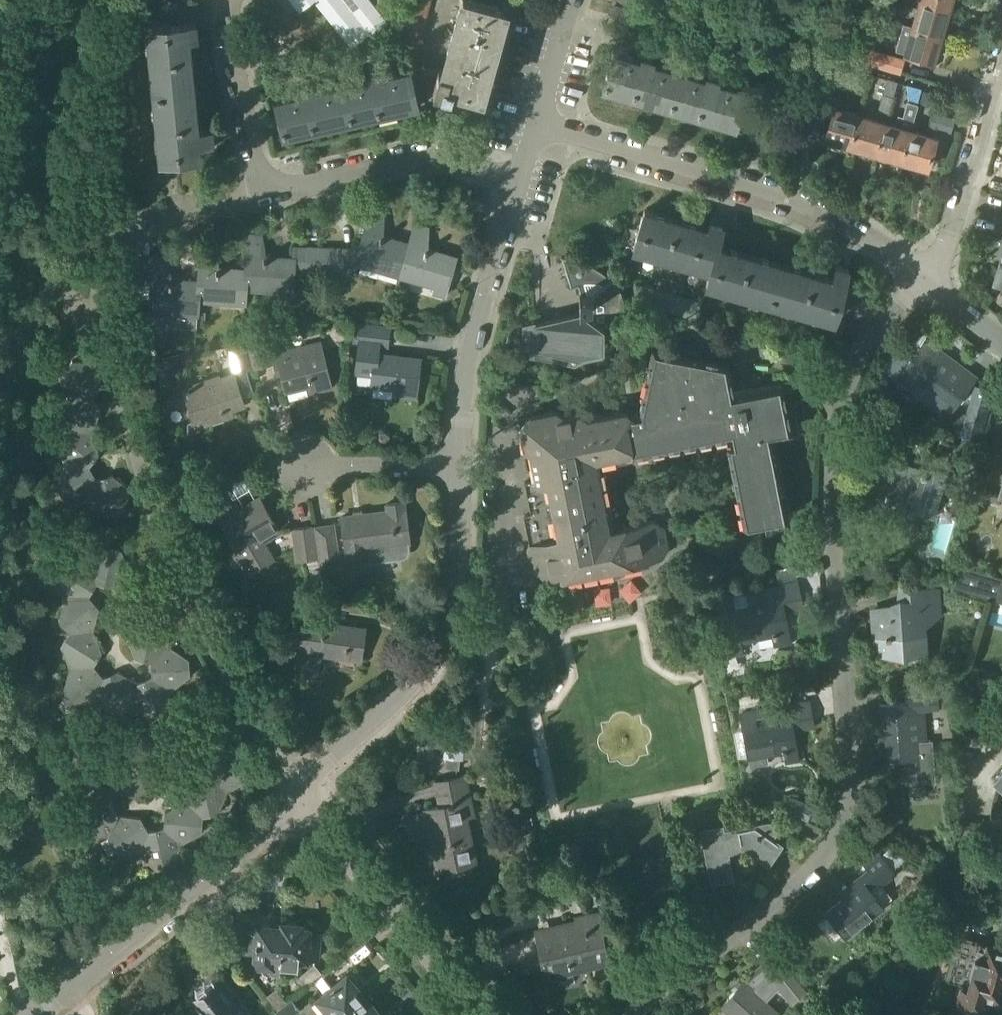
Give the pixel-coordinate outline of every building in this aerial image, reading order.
[(299,9),(311,0),(292,0),(299,9)] [(333,22),(351,45),(369,31),(370,32),(372,34),(386,22),(369,0),(315,0),(333,22)] [(428,5),(410,0),(403,0),(401,10),(425,17),(428,5)] [(417,106),(429,102),(462,110),(467,90),(481,94),(504,10),(468,0),(462,0),(442,71),(438,70),(408,70),(417,106)] [(638,0),(614,0),(613,5),(635,12),(638,0)] [(920,1),(948,9),(951,0),(919,0),(920,0),(920,1)] [(920,1),(913,26),(913,27),(941,35),(948,9),(920,1)] [(874,4),(871,16),(889,20),(892,9),(874,4)] [(631,26),(635,12),(613,5),(608,20),(631,26)] [(422,28),(425,17),(401,10),(398,21),(422,28)] [(419,40),(422,28),(398,21),(394,34),(419,40)] [(182,46),(181,39),(197,37),(196,24),(147,28),(160,161),(201,157),(199,144),(213,142),(212,130),(193,132),(191,111),(188,111),(187,104),(190,104),(188,78),(185,78),(184,71),(187,71),(184,46),(182,46)] [(933,61),(941,35),(913,27),(913,26),(903,24),(896,50),(933,61)] [(415,53),(419,40),(394,34),(391,47),(415,53)] [(862,48),(858,62),(901,73),(904,59),(862,48)] [(668,108),(677,72),(651,64),(652,60),(642,57),(640,62),(611,53),(601,89),(668,108)] [(342,85),(350,121),(417,106),(408,70),(380,76),(379,72),(368,75),(369,79),(342,85)] [(677,72),(668,108),(734,126),(744,91),(716,83),(717,79),(707,76),(706,80),(677,72)] [(825,140),(850,147),(860,115),(835,108),(842,84),(822,78),(813,109),(832,115),(825,140)] [(284,137),(350,121),(342,85),(315,92),(314,87),(303,89),(303,94),(276,100),(284,137)] [(879,111),(888,114),(893,98),(883,95),(879,111)] [(877,155),(901,162),(910,130),(911,131),(918,105),(908,102),(903,117),(898,115),(895,126),(885,123),(876,155),(877,155)] [(910,130),(901,162),(927,170),(935,143),(943,145),(948,131),(950,131),(954,119),(934,113),(927,136),(911,131),(910,130)] [(852,148),(876,155),(885,123),(860,115),(850,147),(852,148)] [(711,271),(717,250),(723,227),(710,223),(707,233),(657,219),(658,214),(645,210),(634,250),(711,271)] [(401,275),(410,243),(401,241),(400,243),(383,238),(383,225),(382,225),(382,215),(371,212),(360,248),(318,248),(317,274),(353,274),(356,262),(401,275)] [(410,243),(401,275),(437,285),(434,293),(445,296),(455,259),(427,250),(427,238),(426,238),(427,229),(415,225),(410,243)] [(317,274),(318,248),(295,248),(295,257),(284,257),(284,260),(266,258),(263,246),(262,246),(261,237),(248,236),(246,269),(246,274),(246,273),(245,288),(246,288),(292,290),(293,273),(317,274)] [(246,274),(246,269),(237,268),(236,271),(217,270),(216,258),(215,257),(213,248),(201,247),(200,281),(199,285),(200,285),(199,299),(245,302),(246,288),(245,288),(246,273),(246,274)] [(717,250),(711,271),(708,285),(835,320),(849,269),(836,266),(832,282),(717,250)] [(609,279),(607,276),(604,274),(600,271),(596,269),(593,267),(589,265),(584,263),(561,257),(560,258),(562,259),(570,287),(569,287),(569,288),(578,286),(579,293),(579,311),(535,323),(534,321),(522,324),(523,353),(574,366),(581,362),(581,358),(603,347),(603,338),(620,342),(620,343),(622,343),(622,339),(622,323),(624,323),(623,312),(623,305),(623,301),(622,298),(621,294),(620,290),(618,284),(614,278),(612,275),(611,276),(612,277),(609,279)] [(152,285),(150,310),(198,314),(199,299),(200,285),(199,285),(200,281),(190,280),(190,283),(172,282),(168,269),(166,260),(154,259),(139,258),(137,284),(152,285)] [(657,290),(675,295),(678,283),(661,277),(657,290)] [(698,321),(703,303),(675,295),(657,290),(634,283),(629,301),(698,321)] [(669,332),(672,320),(655,316),(652,328),(669,332)] [(380,347),(388,348),(390,327),(355,323),(353,344),(357,344),(380,347)] [(246,342),(253,370),(273,365),(266,338),(246,342)] [(940,407),(963,377),(941,360),(946,355),(926,340),(903,370),(930,390),(925,396),(940,407)] [(231,372),(234,374),(253,370),(246,342),(225,348),(231,372)] [(331,387),(320,342),(276,353),(278,361),(274,362),(277,375),(281,374),(285,392),(309,386),(311,392),(331,387)] [(394,395),(416,397),(420,359),(379,355),(380,347),(357,344),(353,375),(372,377),(371,385),(395,388),(394,395)] [(523,427),(524,428),(525,427),(526,428),(536,479),(532,480),(526,482),(528,492),(532,513),(525,515),(531,544),(529,545),(528,548),(530,560),(531,567),(535,570),(545,568),(547,567),(548,574),(550,579),(551,579),(556,583),(578,578),(580,576),(582,572),(583,573),(588,576),(606,573),(610,572),(612,569),(613,566),(619,570),(634,567),(641,565),(644,561),(645,560),(662,556),(668,548),(666,542),(663,526),(652,519),(622,527),(621,527),(620,529),(617,530),(614,531),(602,469),(603,464),(603,462),(619,458),(629,456),(631,455),(632,454),(632,453),(731,433),(733,443),(730,444),(730,445),(732,445),(733,445),(739,473),(749,524),(785,517),(768,432),(776,430),(779,430),(790,428),(789,425),(784,401),(781,382),(773,384),(732,392),(729,376),(725,377),(722,377),(718,362),(702,365),(690,367),(685,369),(682,357),(681,353),(653,358),(654,363),(656,374),(653,375),(650,375),(653,391),(651,391),(647,392),(647,394),(650,408),(631,412),(626,408),(588,417),(587,416),(584,413),(582,412),(565,415),(557,410),(531,416),(523,427)] [(68,396),(92,397),(102,385),(96,362),(73,361),(62,374),(68,396)] [(178,372),(176,361),(159,365),(162,376),(178,372)] [(236,379),(234,374),(231,372),(220,376),(219,374),(192,383),(192,385),(182,389),(194,423),(203,420),(205,425),(225,418),(223,413),(244,405),(236,379)] [(979,440),(993,392),(976,387),(963,435),(979,440)] [(876,406),(880,396),(868,392),(865,401),(876,406)] [(69,431),(93,432),(101,410),(92,397),(68,396),(60,417),(69,431)] [(65,466),(89,467),(99,454),(93,432),(69,431),(59,443),(65,466)] [(920,474),(897,468),(901,456),(876,449),(871,465),(874,466),(864,502),(885,508),(889,496),(911,502),(910,505),(932,511),(944,471),(923,465),(920,474)] [(89,502),(98,480),(89,467),(65,466),(57,487),(66,501),(89,502)] [(98,480),(89,502),(107,516),(122,514),(131,490),(113,475),(98,480)] [(231,509),(217,517),(247,569),(270,556),(261,542),(278,531),(259,498),(234,513),(231,509)] [(409,547),(409,543),(410,543),(405,503),(386,505),(387,512),(341,518),(349,573),(369,570),(368,564),(401,560),(403,559),(405,558),(407,557),(408,556),(409,553),(410,550),(409,547)] [(321,567),(338,565),(333,525),(315,528),(321,567)] [(298,560),(316,558),(312,526),(294,529),(298,560)] [(88,561),(97,583),(113,587),(131,572),(122,550),(106,546),(88,561)] [(65,598),(89,596),(97,583),(88,561),(65,563),(56,577),(65,598)] [(959,565),(952,588),(1001,602),(1001,577),(959,565)] [(741,652),(739,642),(755,639),(774,635),(776,645),(791,642),(787,620),(785,612),(803,608),(800,598),(797,582),(746,593),(730,596),(714,600),(724,655),(741,652)] [(903,656),(925,650),(923,622),(925,614),(939,613),(938,591),(900,589),(899,603),(891,606),(872,611),(875,652),(903,656)] [(70,633),(94,631),(99,608),(89,596),(65,598),(59,621),(70,633)] [(282,619),(297,609),(291,599),(275,608),(282,619)] [(360,660),(365,629),(328,623),(330,612),(306,609),(297,674),(316,677),(319,654),(360,660)] [(151,662),(170,647),(161,625),(145,621),(127,636),(136,659),(151,662)] [(70,668),(94,666),(102,652),(94,631),(70,633),(61,646),(70,668)] [(170,647),(151,662),(153,678),(172,691),(190,676),(189,659),(170,647)] [(820,674),(819,665),(807,666),(808,676),(820,674)] [(98,701),(104,678),(94,666),(70,668),(64,690),(75,702),(98,701)] [(132,707),(138,684),(118,671),(104,678),(98,701),(118,713),(132,707)] [(167,713),(172,691),(153,678),(138,684),(132,707),(152,719),(167,713)] [(924,742),(923,728),(922,709),(950,707),(949,688),(905,691),(906,703),(880,705),(882,723),(880,723),(881,736),(887,736),(889,763),(896,762),(896,760),(907,759),(909,783),(927,782),(923,742),(924,742)] [(740,714),(743,728),(748,757),(750,767),(768,763),(767,756),(785,753),(787,762),(798,760),(796,748),(794,731),(793,730),(814,726),(812,717),(809,702),(803,703),(775,708),(740,714)] [(461,758),(465,719),(448,718),(447,730),(430,728),(429,745),(445,747),(445,757),(461,758)] [(212,761),(232,749),(227,726),(211,720),(192,732),(197,754),(212,761)] [(210,776),(228,792),(248,780),(250,763),(232,749),(212,761),(210,776)] [(115,767),(120,790),(135,797),(155,785),(150,762),(135,755),(115,767)] [(120,790),(115,767),(92,765),(81,777),(85,801),(110,802),(120,790)] [(185,801),(203,816),(219,813),(228,792),(210,776),(194,779),(185,801)] [(475,862),(465,816),(473,815),(464,776),(434,782),(439,806),(425,809),(425,813),(406,817),(410,837),(430,833),(438,869),(475,862)] [(924,786),(910,788),(911,797),(914,796),(914,799),(923,799),(922,795),(925,795),(924,786)] [(807,820),(812,808),(789,798),(784,811),(807,820)] [(118,816),(110,802),(85,801),(86,808),(77,821),(85,835),(108,838),(118,816)] [(164,829),(182,844),(201,833),(203,816),(185,801),(165,812),(164,829)] [(118,816),(108,838),(116,852),(139,854),(149,832),(141,818),(118,816)] [(774,840),(781,829),(769,822),(753,825),(753,827),(723,833),(722,828),(702,832),(713,883),(732,879),(725,849),(741,845),(768,864),(781,845),(774,840)] [(149,832),(139,854),(156,869),(173,866),(182,844),(164,829),(149,832)] [(881,883),(894,873),(878,853),(865,864),(870,870),(844,891),(847,895),(826,912),(845,936),(884,906),(868,887),(878,879),(881,883)] [(585,964),(607,959),(598,912),(575,917),(578,928),(537,936),(545,974),(571,969),(570,964),(584,961),(585,964)] [(281,966),(284,924),(274,923),(273,927),(258,926),(257,932),(248,931),(247,946),(256,947),(255,964),(267,965),(267,969),(272,975),(279,976),(280,966),(281,966)] [(284,924),(281,966),(297,967),(298,960),(299,960),(299,958),(316,960),(318,937),(308,936),(308,930),(300,930),(300,925),(284,924)] [(957,937),(953,952),(976,959),(967,989),(962,987),(957,1004),(983,1011),(985,1004),(988,995),(1001,999),(1001,950),(957,937)] [(733,1014),(775,1014),(777,1012),(765,1002),(778,988),(791,1005),(800,999),(806,992),(775,955),(762,966),(748,976),(722,1005),(733,1014)] [(314,964),(296,979),(303,988),(321,973),(314,964)] [(363,994),(345,973),(345,974),(346,975),(317,999),(326,1010),(321,1014),(338,1014),(363,994)] [(238,1010),(238,1009),(215,981),(192,999),(205,1014),(242,1014),(238,1010)] [(278,1010),(286,1004),(275,990),(267,996),(278,1010)] [(363,994),(338,1014),(378,1014),(379,1014),(380,1014),(363,994)] [(278,1010),(276,1012),(278,1014),(292,1014),(299,1009),(292,999),(286,1004),(278,1010)]
